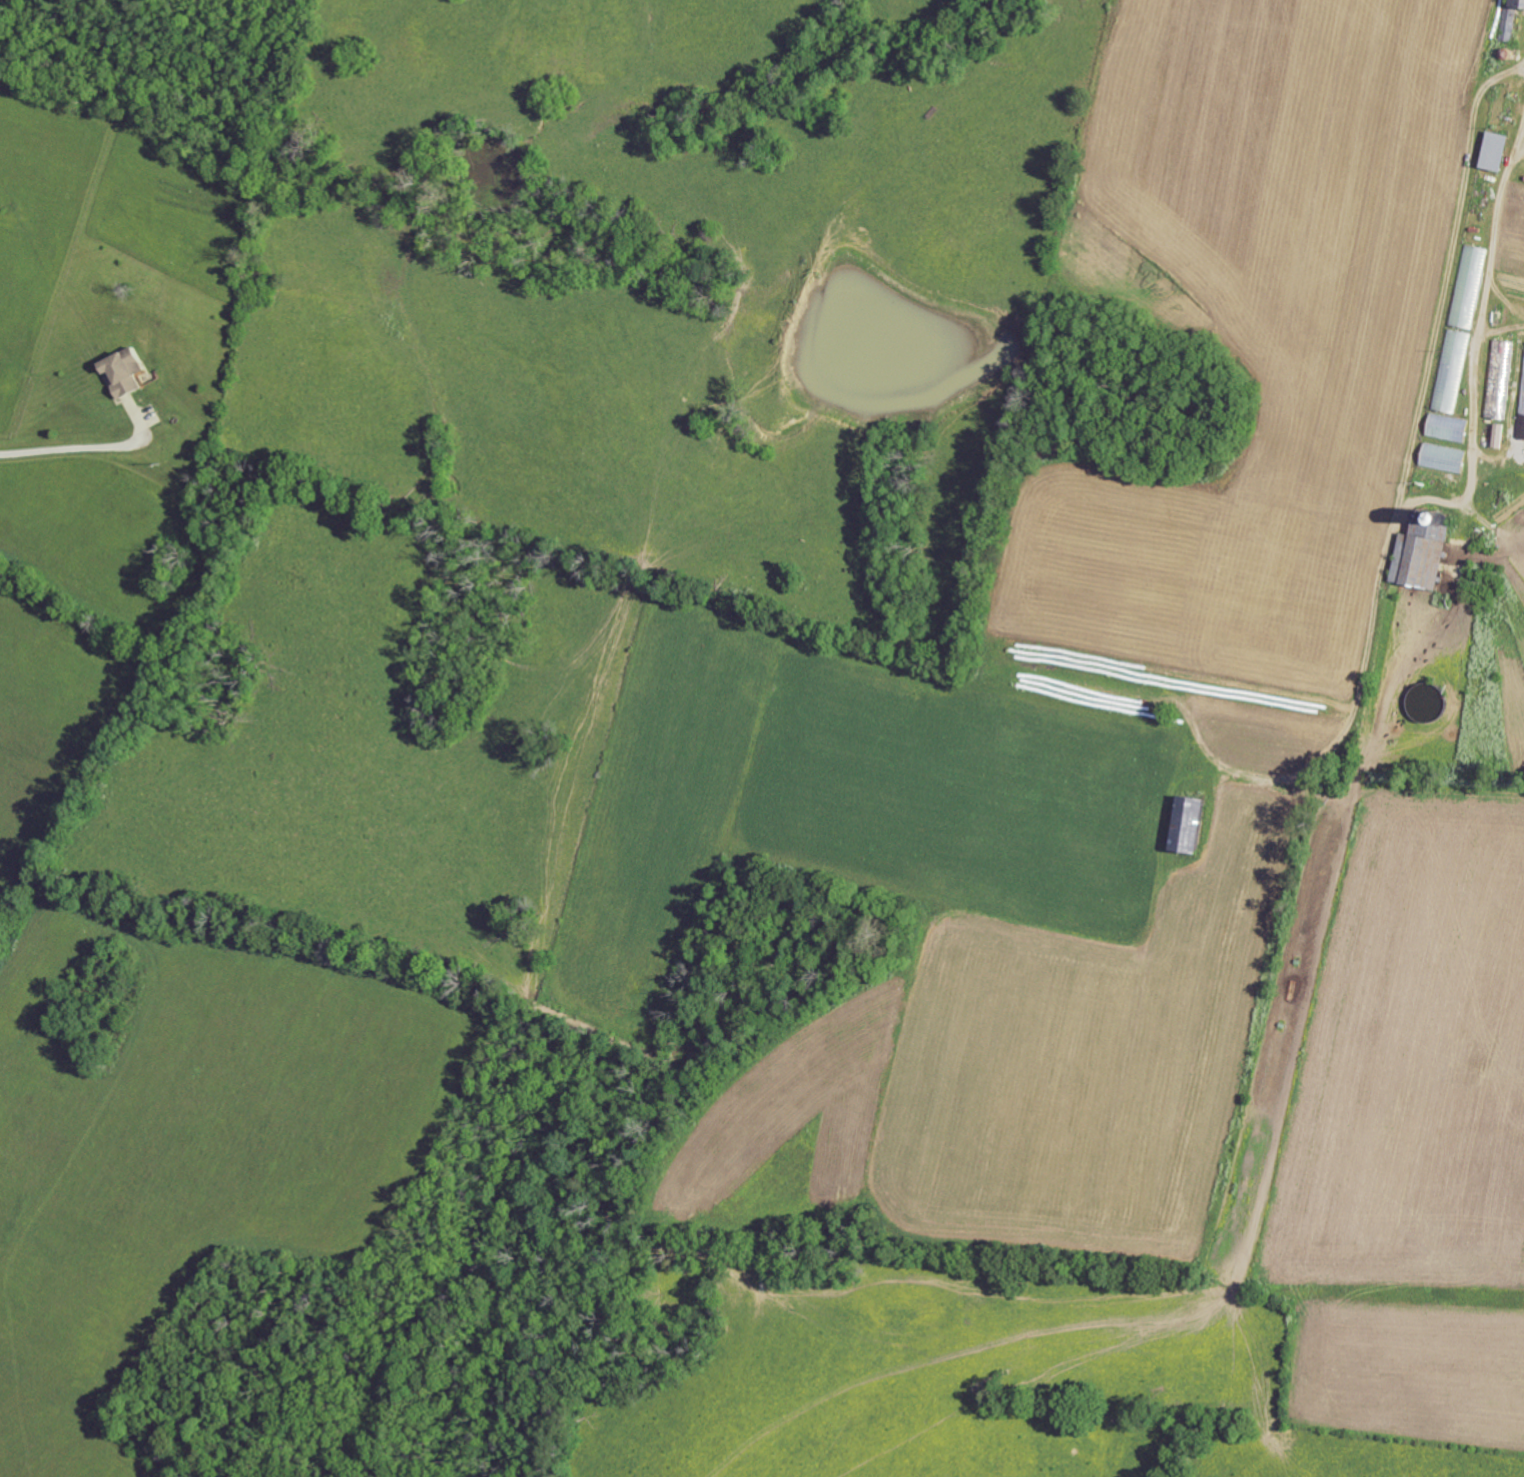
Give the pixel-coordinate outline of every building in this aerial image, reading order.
[(1512,8),(1523,10),(1523,0),(1513,0),(1512,8)] [(1515,7),(1503,7),(1502,41),(1514,42),(1515,7)] [(1511,137),(1489,132),(1480,169),(1503,174),(1511,137)] [(1472,329),(1488,249),(1465,244),(1448,324),(1472,329)] [(1504,419),(1513,341),(1493,339),(1484,417),(1504,419)] [(100,361),(117,399),(142,388),(136,373),(145,370),(134,346),(100,361)] [(1468,420),(1430,413),(1425,436),(1464,443),(1468,420)] [(1466,451),(1424,442),(1419,465),(1461,474),(1466,451)] [(1391,582),(1438,590),(1448,525),(1414,519),(1411,534),(1399,532),(1391,582)] [(1170,849),(1197,854),(1206,799),(1179,794),(1170,849)]
